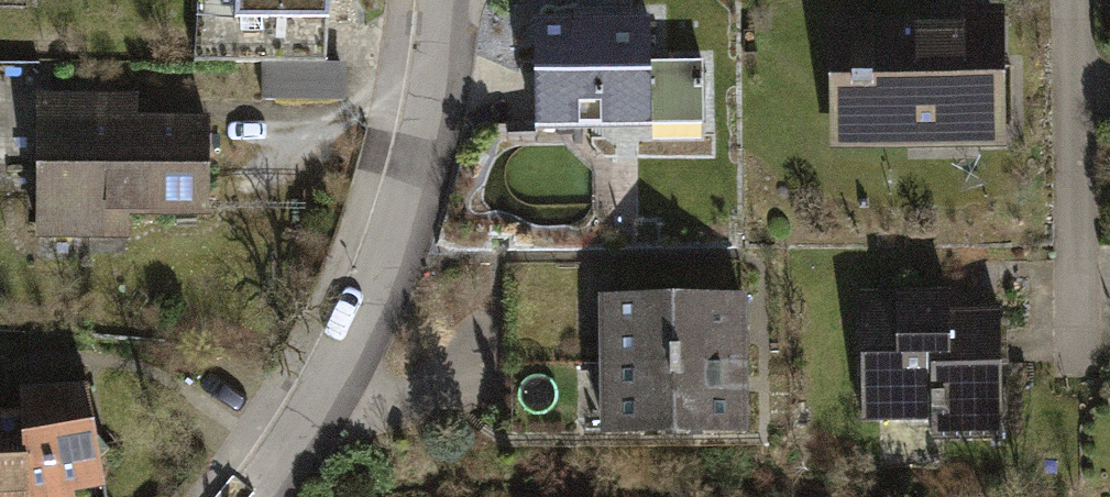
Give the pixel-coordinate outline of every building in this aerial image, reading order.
[(233,15),(327,16),(328,0),(234,0),(233,15)] [(648,7),(533,10),(536,128),(705,124),(703,50),(650,52),(648,7)] [(835,15),(837,143),(1004,141),(1002,12),(835,15)] [(344,63),(264,64),(264,99),(344,98),(344,63)] [(206,210),(206,115),(132,116),(132,96),(36,96),(37,232),(128,231),(128,210),(206,210)] [(864,287),(864,412),(931,412),(931,432),(1003,432),(1002,302),(949,302),(948,275),(896,275),(896,287),(864,287)] [(604,352),(747,353),(747,286),(604,285),(604,352)] [(604,352),(604,428),(747,429),(747,353),(604,352)] [(75,472),(101,468),(87,371),(19,378),(20,398),(25,496),(77,496),(75,472)] [(20,398),(0,398),(0,496),(25,496),(20,398)]
